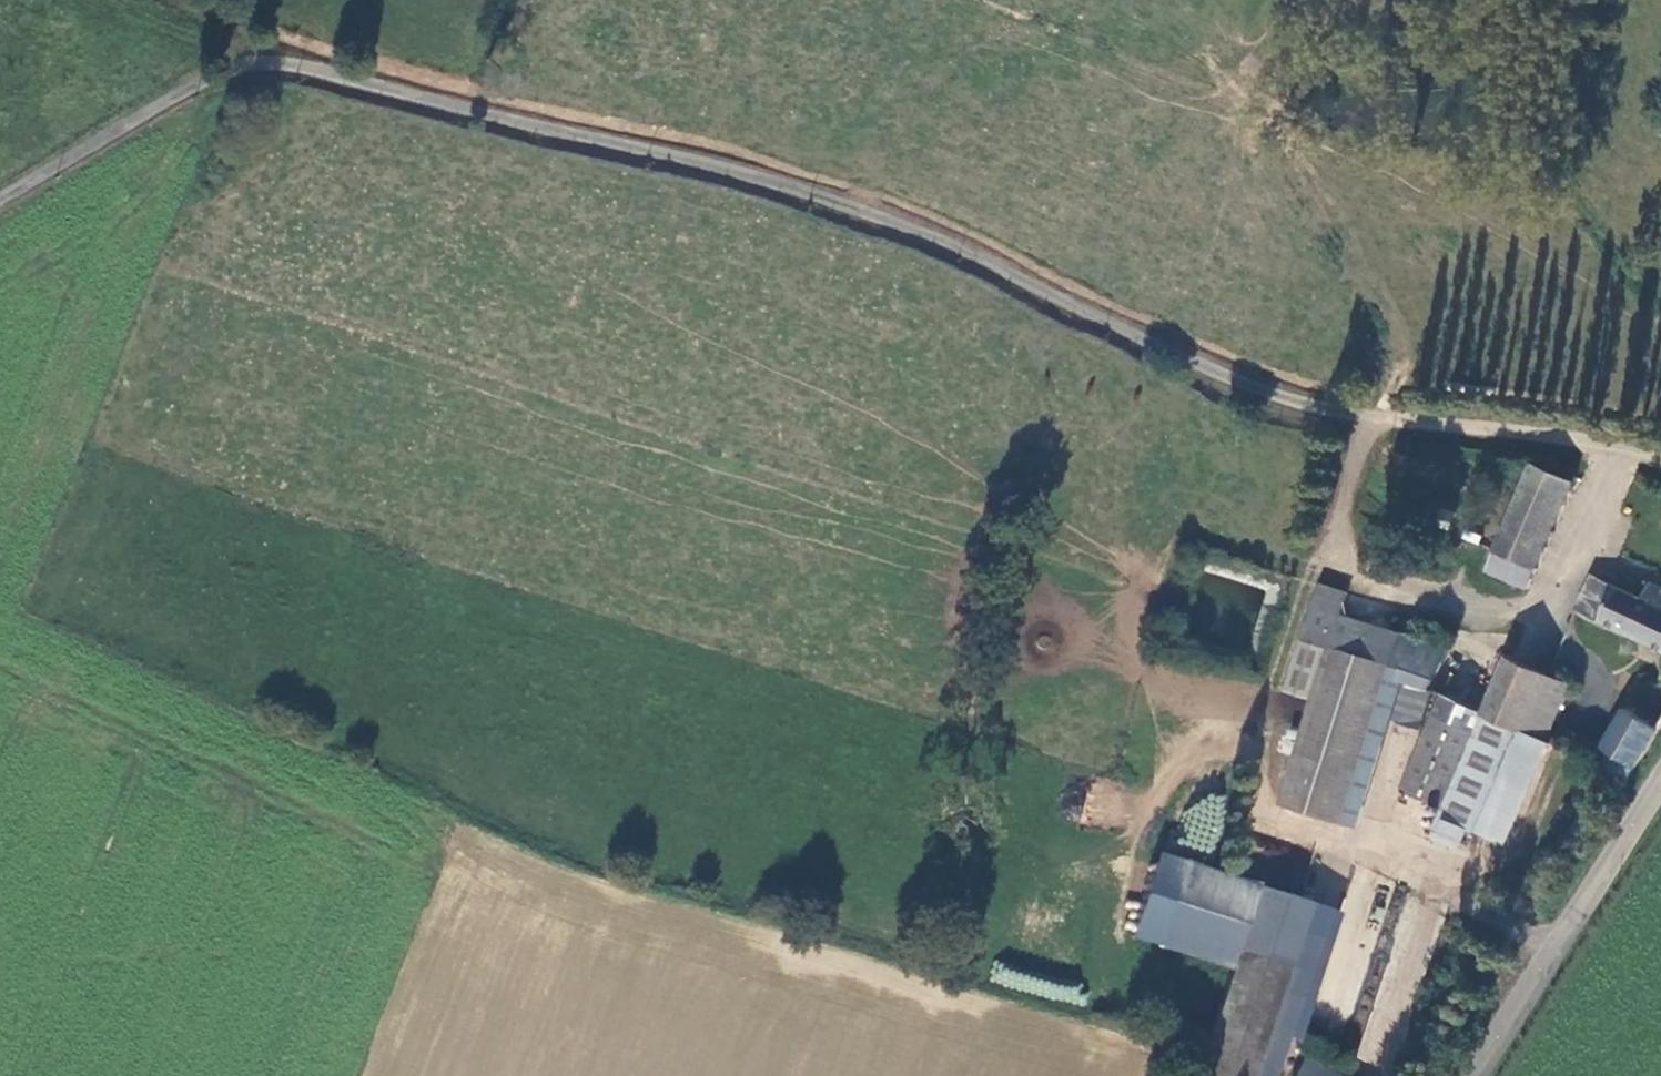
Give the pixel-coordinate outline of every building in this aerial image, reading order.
[(1527,558),(1561,468),(1563,463),(1518,446),(1485,542),(1527,558)] [(1474,562),(1519,579),(1527,558),(1485,542),(1482,541),(1474,562)] [(1573,597),(1660,635),(1660,575),(1659,575),(1652,591),(1588,563),(1573,597)] [(1206,572),(1186,626),(1243,648),(1264,593),(1206,572)] [(1330,650),(1341,614),(1348,592),(1320,582),(1281,693),(1310,702),(1330,650)] [(1330,650),(1391,668),(1403,637),(1341,614),(1330,650)] [(1332,827),(1391,668),(1330,650),(1310,702),(1273,803),(1332,827)] [(1543,726),(1552,729),(1570,671),(1503,651),(1486,707),(1543,726)] [(1642,774),(1660,745),(1660,677),(1611,750),(1642,774)] [(1486,707),(1461,700),(1451,725),(1430,720),(1399,794),(1444,813),(1447,805),(1479,727),(1486,707)] [(1543,726),(1486,707),(1479,727),(1447,805),(1479,818),(1501,828),(1543,726)] [(1623,799),(1642,774),(1611,750),(1591,776),(1623,799)] [(1447,805),(1444,813),(1442,818),(1473,831),(1479,818),(1447,805)] [(1246,890),(1190,1075),(1235,1075),(1260,991),(1286,903),(1246,890)] [(1410,898),(1352,1057),(1389,1071),(1448,912),(1410,898)] [(1260,991),(1235,1075),(1259,1075),(1282,998),(1260,991)] [(1305,1056),(1295,1075),(1346,1075),(1305,1056)]
